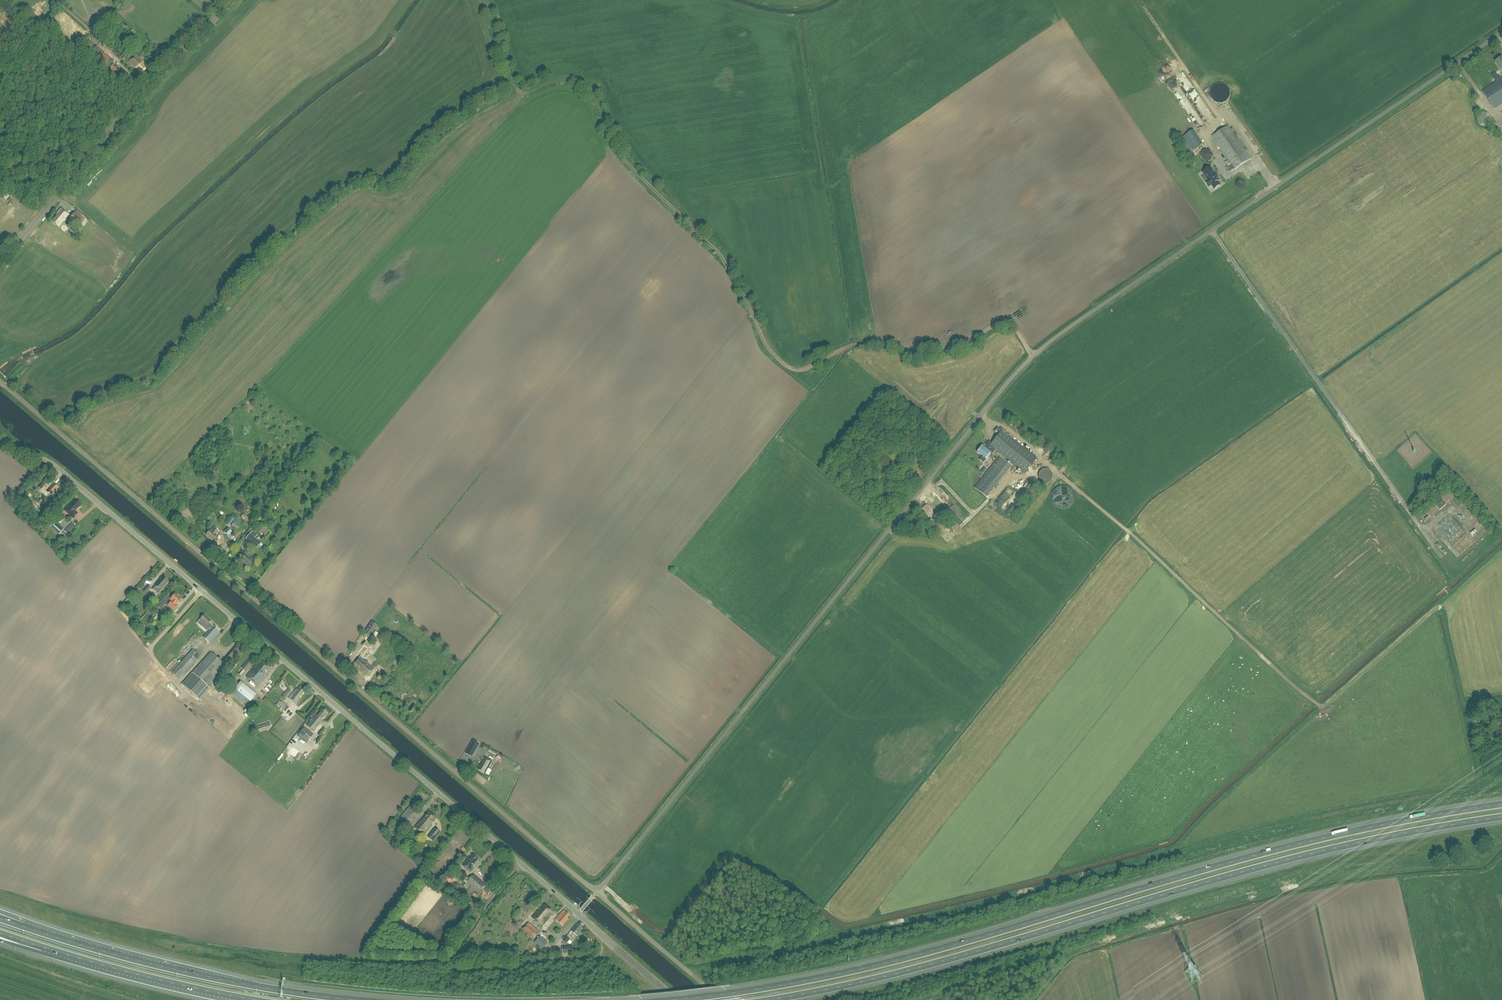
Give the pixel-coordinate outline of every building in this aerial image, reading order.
[(111,60),(96,47),(90,55),(105,68),(111,60)] [(144,63),(136,56),(129,63),(136,70),(137,69),(139,70),(138,71),(142,75),(149,68),(145,64),(144,65),(143,64),(144,63)] [(124,72),(114,64),(109,70),(119,78),(124,72)] [(1201,83),(1216,74),(1213,68),(1198,76),(1201,83)] [(1223,83),(1232,76),(1229,72),(1220,79),(1223,83)] [(1206,81),(1209,86),(1216,82),(1213,77),(1206,81)] [(1482,92),(1494,109),(1501,104),(1501,78),(1482,92)] [(1216,103),(1219,104),(1222,104),(1225,103),(1227,101),(1229,99),(1230,97),(1230,94),(1230,91),(1228,88),(1226,86),(1223,84),(1220,84),(1217,85),(1214,86),(1212,89),(1211,92),(1210,95),(1211,98),(1213,101),(1216,103)] [(1226,168),(1229,172),(1234,169),(1235,170),(1250,159),(1228,126),(1212,137),(1229,161),(1225,163),(1228,167),(1226,168)] [(1203,143),(1194,131),(1180,140),(1189,153),(1203,143)] [(1212,161),(1211,150),(1203,150),(1203,162),(1212,161)] [(1212,186),(1214,190),(1221,185),(1218,182),(1220,180),(1218,178),(1219,177),(1216,174),(1215,174),(1213,171),(1211,172),(1209,168),(1203,173),(1208,181),(1205,182),(1209,188),(1212,186)] [(69,216),(61,210),(57,215),(57,218),(52,223),(58,228),(63,222),(64,223),(69,216)] [(86,219),(77,211),(69,220),(78,228),(86,219)] [(1036,458),(1002,430),(991,444),(988,442),(985,446),(986,447),(985,448),(982,446),(977,452),(985,458),(994,448),(1024,472),(1036,458)] [(1011,467),(999,457),(973,488),(985,498),(1011,467)] [(60,488),(55,484),(48,491),(53,495),(60,488)] [(1013,507),(1026,493),(1022,489),(1018,494),(1016,492),(1009,499),(1012,501),(1010,503),(1013,507)] [(1055,506),(1071,504),(1070,497),(1071,497),(1071,499),(1074,498),(1073,495),(1067,496),(1067,498),(1054,499),(1055,506)] [(81,505),(76,500),(70,507),(68,506),(64,510),(73,519),(77,514),(74,512),(78,507),(79,508),(80,508),(81,507),(81,506),(81,505)] [(1445,505),(1441,501),(1436,506),(1440,510),(1445,505)] [(1460,531),(1456,527),(1450,518),(1447,520),(1457,534),(1460,531)] [(64,530),(55,522),(50,527),(59,535),(64,530)] [(75,526),(73,523),(64,532),(67,534),(75,526)] [(219,532),(214,527),(211,531),(210,530),(205,535),(212,541),(217,536),(219,532)] [(255,539),(257,536),(252,531),(245,540),(256,549),(260,543),(255,539)] [(223,552),(229,546),(224,540),(220,544),(219,542),(216,544),(223,552)] [(254,557),(246,551),(244,554),(245,555),(241,561),(248,567),(253,562),(251,560),(254,557)] [(168,582),(163,577),(158,582),(155,586),(161,591),(168,582)] [(181,600),(175,595),(170,600),(172,602),(168,606),(174,611),(178,606),(177,605),(181,600)] [(169,598),(166,596),(164,599),(161,601),(156,606),(164,613),(167,610),(163,606),(166,601),(169,598)] [(212,621),(205,615),(201,620),(207,625),(203,629),(207,633),(203,638),(209,643),(218,632),(217,631),(218,630),(213,626),(210,623),(212,621)] [(378,626),(372,622),(364,634),(369,638),(378,626)] [(367,648),(364,645),(361,648),(358,645),(354,649),(361,655),(353,664),(360,670),(361,669),(368,675),(374,669),(367,663),(368,661),(366,659),(371,654),(373,655),(374,654),(374,653),(376,651),(370,645),(367,648)] [(199,700),(208,688),(227,668),(228,669),(244,651),(238,646),(222,663),(210,653),(182,685),(199,700)] [(199,656),(192,650),(171,673),(179,679),(199,656)] [(409,654),(407,652),(404,656),(402,654),(399,658),(399,659),(396,663),(399,666),(409,654)] [(252,664),(248,660),(241,668),(243,670),(239,674),(241,676),(252,664)] [(269,669),(261,662),(256,667),(255,666),(246,678),(257,687),(266,676),(265,675),(269,669)] [(242,703),(245,698),(250,702),(256,695),(240,682),(234,689),(231,694),(242,703)] [(292,692),(288,688),(281,697),(285,700),(292,692)] [(305,693),(299,688),(298,691),(297,690),(292,696),(289,700),(296,706),(301,700),(299,699),(305,693)] [(285,712),(289,708),(281,701),(277,705),(285,712)] [(328,713),(322,709),(316,716),(315,716),(307,727),(315,732),(325,719),(324,718),(328,713)] [(271,727),(269,722),(258,726),(260,732),(271,727)] [(313,735),(304,727),(297,736),(306,744),(313,735)] [(326,730),(323,727),(316,736),(319,738),(326,730)] [(479,744),(473,741),(466,754),(472,757),(479,744)] [(492,761),(484,757),(477,769),(485,773),(492,761)] [(415,808),(411,805),(401,817),(408,823),(411,820),(410,818),(415,812),(413,810),(415,808)] [(437,819),(429,813),(422,822),(421,821),(415,828),(424,836),(432,826),(431,825),(437,819)] [(440,833),(435,829),(427,838),(432,842),(440,833)] [(480,859),(473,853),(463,864),(471,871),(475,867),(473,866),(480,859)] [(456,880),(452,873),(440,880),(443,887),(456,880)] [(485,884),(474,875),(467,882),(479,892),(485,884)] [(554,912),(544,904),(533,917),(542,926),(552,915),(551,915),(554,912)] [(570,915),(564,910),(556,919),(563,926),(569,920),(568,919),(570,917),(569,916),(570,915)] [(538,932),(529,923),(522,930),(531,939),(538,932)] [(583,926),(579,923),(577,925),(576,924),(571,931),(577,936),(582,930),(581,929),(583,926)] [(536,942),(543,949),(551,940),(544,934),(536,942)]
